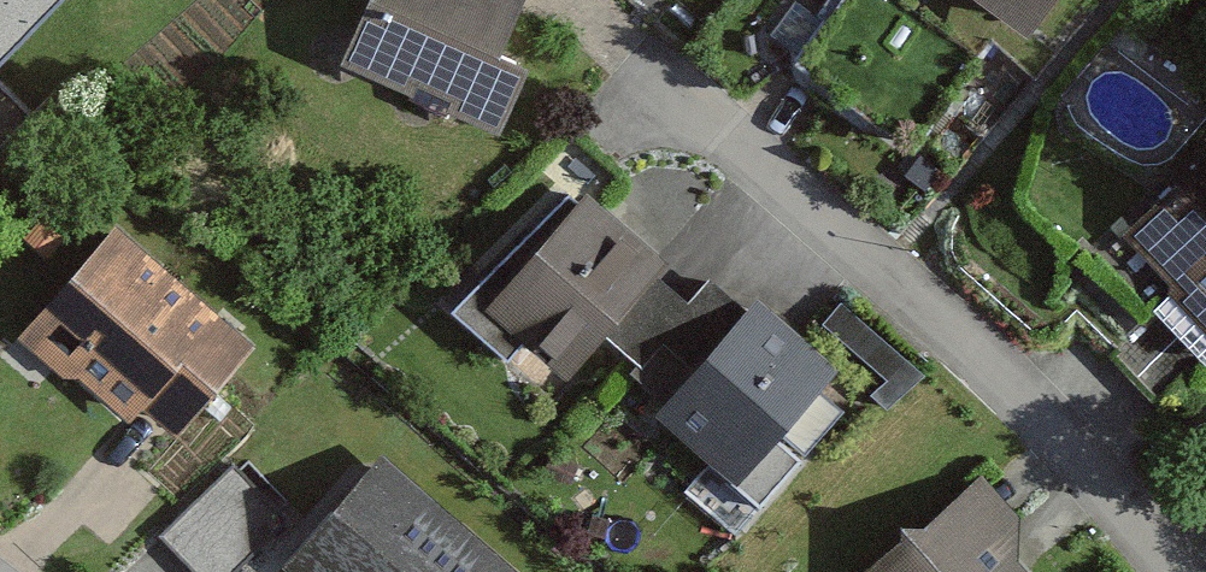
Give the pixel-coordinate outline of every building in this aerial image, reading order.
[(44,0),(0,0),(0,43),(44,0)] [(534,0),(385,0),(362,80),(468,111),(464,126),(525,144),(547,71),(515,61),(534,0)] [(804,54),(911,141),(972,67),(890,0),(849,0),(804,54)] [(1046,35),(1072,0),(999,0),(1046,35)] [(1133,243),(1205,328),(1205,180),(1133,243)] [(677,273),(572,202),(497,312),(602,383),(677,273)] [(254,338),(110,225),(19,339),(120,419),(137,396),(181,431),(254,338)] [(851,380),(759,312),(671,431),(763,499),(851,380)] [(366,455),(275,565),(284,571),(509,571),(366,455)] [(231,468),(162,538),(197,571),(232,571),(284,519),(231,468)] [(978,487),(893,571),(1029,571),(1046,555),(978,487)]
